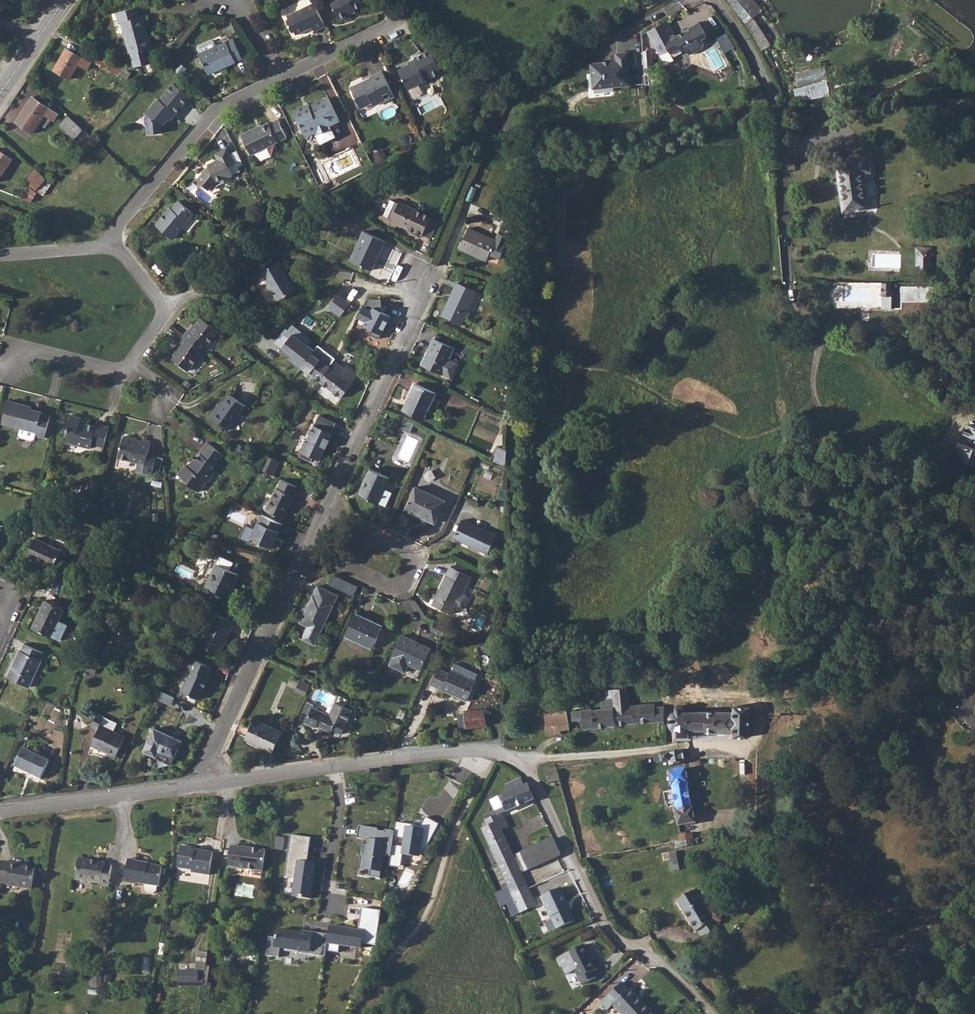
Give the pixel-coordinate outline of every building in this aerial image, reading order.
[(365,0),(334,0),(343,18),(360,10),(359,7),(367,3),(365,0)] [(738,11),(744,6),(740,0),(730,0),(738,11)] [(319,30),(330,25),(319,2),(291,15),(293,18),(291,19),(296,31),(299,30),(301,34),(311,29),(310,27),(316,24),(319,30)] [(149,3),(126,6),(128,17),(131,17),(136,48),(135,48),(138,63),(156,60),(153,45),(157,45),(153,13),(150,13),(149,3)] [(667,20),(647,30),(659,54),(668,50),(669,53),(679,49),(687,52),(688,54),(702,48),(704,42),(703,38),(710,35),(702,20),(688,27),(689,29),(675,36),(667,20)] [(725,52),(735,47),(727,33),(718,37),(725,52)] [(203,53),(212,71),(225,64),(227,67),(248,57),(238,37),(220,45),(218,40),(215,39),(203,45),(202,48),(204,53),(203,53)] [(87,70),(91,63),(67,48),(53,70),(70,79),(79,65),(87,70)] [(445,71),(434,49),(418,57),(420,60),(402,69),(411,88),(445,71)] [(631,82),(627,50),(615,51),(616,60),(591,63),(594,87),(631,82)] [(398,94),(387,69),(374,76),(375,78),(368,82),(368,80),(355,87),(365,107),(377,101),(379,104),(398,94)] [(796,73),(800,99),(831,94),(826,69),(796,73)] [(159,100),(157,99),(145,114),(147,135),(163,134),(163,126),(169,120),(170,122),(192,96),(172,84),(159,100)] [(320,130),(322,133),(335,127),(334,123),(343,118),(332,96),(328,97),(316,102),(317,103),(313,105),(314,108),(309,110),(307,105),(297,110),(310,135),(320,130)] [(57,126),(62,118),(36,101),(18,126),(35,137),(47,120),(57,126)] [(86,128),(71,115),(62,125),(77,138),(86,128)] [(256,150),(262,147),(290,135),(282,117),(273,122),(272,121),(264,124),(265,125),(258,129),(257,128),(246,133),(256,150)] [(16,162),(0,152),(0,183),(1,184),(16,162)] [(234,153),(219,159),(210,163),(210,166),(199,177),(209,187),(216,181),(226,176),(227,178),(235,175),(231,165),(238,162),(234,153)] [(867,184),(865,170),(840,174),(847,222),(865,220),(861,185),(867,184)] [(49,179),(39,171),(30,183),(40,191),(49,179)] [(29,189),(23,199),(31,203),(36,193),(29,189)] [(392,219),(399,204),(391,200),(384,216),(392,219)] [(173,239),(194,214),(179,201),(172,209),(170,208),(156,225),(173,239)] [(392,219),(391,221),(422,235),(423,234),(431,238),(439,221),(430,217),(431,216),(400,202),(399,204),(392,219)] [(342,208),(337,204),(334,208),(339,212),(342,208)] [(500,259),(512,231),(501,227),(495,240),(469,228),(459,249),(487,261),(490,255),(500,259)] [(372,270),(385,241),(364,231),(351,260),(372,270)] [(929,286),(927,258),(915,259),(916,286),(929,286)] [(295,290),(278,262),(261,272),(278,301),(295,290)] [(515,269),(509,267),(506,278),(512,279),(515,269)] [(461,325),(477,292),(457,282),(442,316),(461,325)] [(350,303),(338,293),(327,307),(339,316),(350,303)] [(886,307),(896,307),(896,294),(886,294),(886,307)] [(250,306),(245,300),(239,304),(244,310),(250,306)] [(208,345),(219,331),(201,318),(191,331),(189,329),(178,343),(181,344),(171,357),(189,371),(199,357),(202,359),(211,347),(208,345)] [(286,329),(275,342),(292,356),(291,359),(321,382),(332,368),(330,366),(336,359),(318,345),(314,351),(308,346),(312,340),(292,325),(288,330),(286,329)] [(449,359),(454,348),(434,338),(426,356),(428,357),(424,366),(451,379),(459,363),(449,359)] [(512,355),(504,351),(502,357),(510,361),(512,355)] [(512,362),(494,354),(491,361),(509,369),(512,362)] [(332,368),(321,382),(341,398),(358,375),(347,366),(344,369),(336,362),(332,368)] [(192,385),(186,380),(183,384),(189,389),(192,385)] [(423,420),(436,393),(416,384),(403,411),(423,420)] [(228,430),(246,406),(230,394),(212,418),(228,430)] [(32,406),(8,400),(2,424),(21,428),(19,435),(21,437),(32,440),(34,438),(35,435),(45,438),(51,415),(42,413),(42,412),(31,409),(32,406)] [(96,425),(80,421),(81,418),(71,415),(67,430),(68,431),(66,442),(91,449),(92,445),(103,448),(109,427),(96,424),(96,425)] [(336,423),(320,415),(299,456),(311,462),(314,457),(320,460),(333,433),(332,433),(336,423)] [(413,424),(405,420),(401,429),(409,433),(413,424)] [(973,429),(969,439),(965,438),(960,451),(963,452),(958,463),(974,470),(974,430),(973,429)] [(136,439),(124,436),(119,458),(138,463),(136,471),(152,475),(153,470),(159,472),(163,458),(148,454),(151,441),(143,439),(142,442),(136,440),(136,439)] [(213,468),(223,454),(207,442),(199,453),(201,454),(195,462),(193,462),(189,468),(185,465),(178,475),(189,482),(188,484),(200,492),(216,471),(213,468)] [(505,467),(506,450),(498,446),(491,460),(505,467)] [(279,461),(267,456),(260,469),(273,475),(279,461)] [(384,489),(389,478),(371,469),(359,495),(378,504),(378,502),(386,506),(392,492),(384,489)] [(293,495),(297,487),(282,479),(278,488),(276,488),(266,510),(284,519),(294,496),(293,495)] [(435,523),(445,501),(416,487),(405,510),(435,523)] [(104,506),(98,505),(97,512),(126,519),(127,514),(113,511),(114,509),(104,506)] [(283,524),(262,514),(251,538),(279,550),(284,540),(277,537),(283,524)] [(488,553),(497,536),(462,520),(459,526),(457,531),(454,537),(488,553)] [(54,567),(62,550),(36,538),(28,555),(54,567)] [(229,597),(239,574),(230,570),(234,562),(221,556),(217,564),(206,586),(229,597)] [(458,562),(455,568),(465,573),(468,566),(458,562)] [(463,593),(471,576),(465,573),(455,568),(451,566),(433,605),(451,614),(454,608),(459,610),(463,609),(468,598),(467,595),(463,593)] [(504,570),(494,569),(493,578),(504,579),(504,570)] [(342,590),(346,581),(334,575),(330,585),(342,590)] [(358,586),(346,581),(342,590),(354,596),(358,586)] [(315,645),(338,595),(318,586),(300,623),(308,626),(302,639),(315,645)] [(51,636),(64,609),(46,600),(33,628),(51,636)] [(220,654),(235,622),(214,612),(214,613),(205,609),(197,624),(207,628),(199,644),(220,654)] [(372,649),(383,625),(356,613),(345,636),(372,649)] [(443,636),(447,627),(435,621),(431,630),(432,631),(443,636)] [(429,651),(431,648),(402,635),(392,656),(394,657),(390,665),(405,672),(409,664),(421,670),(425,660),(430,662),(434,653),(429,651)] [(41,660),(44,652),(24,643),(21,650),(20,650),(7,677),(29,687),(42,660),(41,660)] [(66,660),(80,666),(83,659),(70,653),(66,660)] [(190,668),(195,658),(188,655),(183,666),(190,668)] [(209,676),(213,667),(195,658),(190,668),(191,669),(181,691),(200,699),(210,677),(209,676)] [(99,666),(87,660),(83,668),(95,674),(99,666)] [(455,663),(452,670),(475,681),(478,674),(455,663)] [(452,670),(451,670),(449,674),(438,668),(431,684),(467,701),(476,681),(475,681),(452,670)] [(306,695),(310,685),(301,681),(296,691),(306,695)] [(626,687),(611,689),(614,728),(638,725),(663,724),(663,708),(654,708),(653,704),(628,706),(626,687)] [(175,696),(156,688),(152,696),(171,704),(175,696)] [(614,728),(611,689),(601,690),(602,697),(597,697),(598,710),(589,711),(587,708),(564,711),(565,722),(580,721),(581,729),(592,729),(592,731),(614,728)] [(305,723),(313,707),(314,704),(307,701),(297,722),(304,725),(305,723)] [(313,707),(305,723),(316,728),(317,725),(332,733),(333,731),(342,735),(353,711),(335,702),(329,715),(313,707)] [(747,739),(748,708),(733,708),(733,713),(686,713),(686,708),(676,707),(676,713),(672,715),(667,723),(669,730),(677,733),(677,737),(686,737),(687,731),(703,731),(703,734),(732,734),(732,739),(747,739)] [(485,709),(455,713),(458,728),(487,725),(485,709)] [(565,722),(564,711),(545,713),(545,710),(535,711),(538,736),(542,736),(542,725),(565,722)] [(523,712),(527,737),(538,736),(535,711),(523,712)] [(118,723),(97,713),(91,727),(98,730),(91,745),(116,756),(125,736),(114,731),(118,723)] [(273,751),(282,732),(254,719),(245,739),(273,751)] [(182,741),(155,728),(144,751),(171,764),(182,741)] [(41,779),(49,761),(24,749),(15,767),(41,779)] [(682,753),(662,757),(662,764),(670,763),(670,768),(685,766),(682,753)] [(537,765),(541,778),(553,777),(549,764),(537,765)] [(687,785),(685,770),(665,774),(668,787),(671,787),(685,785),(687,785)] [(517,775),(514,772),(500,778),(505,786),(494,792),(498,802),(488,807),(490,812),(494,810),(527,793),(517,775)] [(671,791),(673,809),(689,808),(685,785),(671,787),(671,791)] [(662,810),(673,809),(671,791),(660,793),(662,810)] [(673,809),(675,828),(693,824),(690,808),(689,808),(673,809)] [(494,810),(490,812),(487,813),(494,828),(501,824),(494,810)] [(487,848),(503,881),(518,874),(542,863),(534,846),(509,858),(494,828),(487,813),(479,817),(482,824),(476,826),(483,839),(478,842),(481,850),(487,848)] [(736,833),(747,831),(746,819),(733,821),(736,833)] [(377,826),(358,823),(356,836),(367,837),(367,842),(362,842),(358,865),(370,867),(369,874),(379,875),(383,852),(390,853),(393,828),(384,827),(384,829),(377,828),(377,826)] [(289,893),(307,896),(312,861),(303,860),(307,835),(287,832),(281,874),(292,876),(289,893)] [(542,863),(560,854),(551,837),(534,846),(542,863)] [(677,844),(673,845),(673,850),(689,848),(689,842),(677,844)] [(209,875),(213,854),(193,851),(193,849),(183,848),(179,868),(194,871),(194,873),(209,875)] [(263,872),(266,852),(233,849),(231,869),(263,872)] [(668,864),(675,863),(674,854),(666,855),(668,864)] [(105,865),(106,862),(80,858),(77,880),(101,883),(102,886),(110,887),(113,866),(105,865)] [(8,861),(2,860),(0,875),(0,882),(5,883),(8,861)] [(11,861),(8,861),(5,883),(8,883),(8,884),(31,888),(34,867),(10,863),(11,861)] [(145,888),(159,890),(160,890),(163,870),(150,868),(150,866),(138,865),(138,863),(129,862),(125,887),(137,889),(138,886),(145,888)] [(503,881),(511,897),(526,890),(518,874),(503,881)] [(545,904),(564,897),(559,887),(542,898),(545,904)] [(676,899),(689,920),(706,909),(693,888),(676,899)] [(526,890),(511,897),(520,915),(535,909),(526,890)] [(569,906),(564,897),(545,904),(551,916),(554,915),(560,925),(573,918),(567,908),(569,906)] [(375,945),(380,911),(360,908),(357,930),(329,926),(327,934),(325,950),(337,952),(339,945),(360,948),(361,943),(375,945)] [(706,909),(689,920),(695,930),(697,929),(700,935),(703,933),(707,939),(720,931),(706,909)] [(297,953),(324,957),(325,950),(327,934),(301,930),(301,933),(276,929),(275,938),(268,937),(265,956),(278,958),(279,947),(297,950),(297,953)] [(570,955),(575,965),(592,955),(587,946),(570,955)] [(197,969),(206,970),(208,952),(199,951),(197,969)] [(592,955),(575,965),(586,986),(598,979),(599,970),(592,955)] [(218,964),(208,963),(207,974),(206,981),(215,982),(218,964)] [(174,985),(205,985),(206,981),(207,974),(197,974),(197,970),(174,971),(174,985)] [(620,983),(605,999),(621,1013),(649,1013),(652,1011),(628,989),(626,990),(620,983)]
